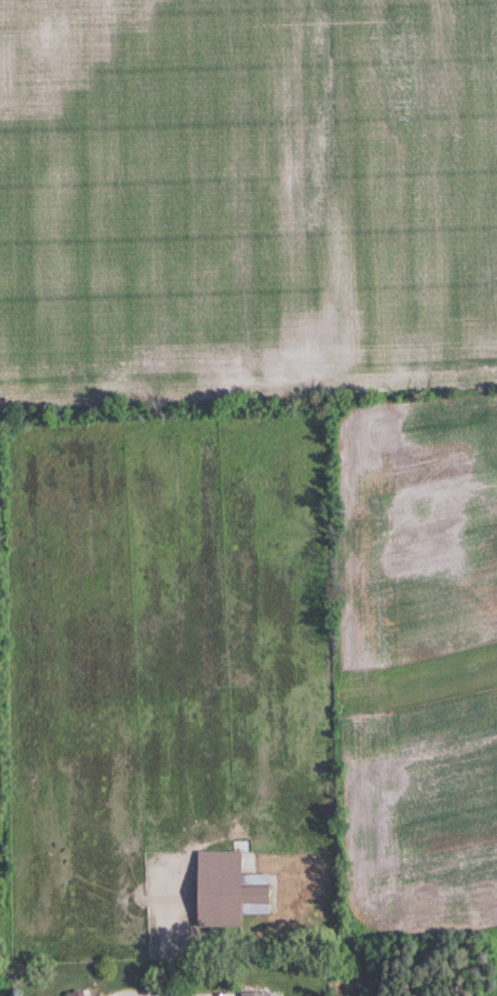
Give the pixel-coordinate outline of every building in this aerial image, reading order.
[(266,914),(265,875),(240,875),(240,851),(192,852),(193,929),(238,928),(238,914),(266,914)]
